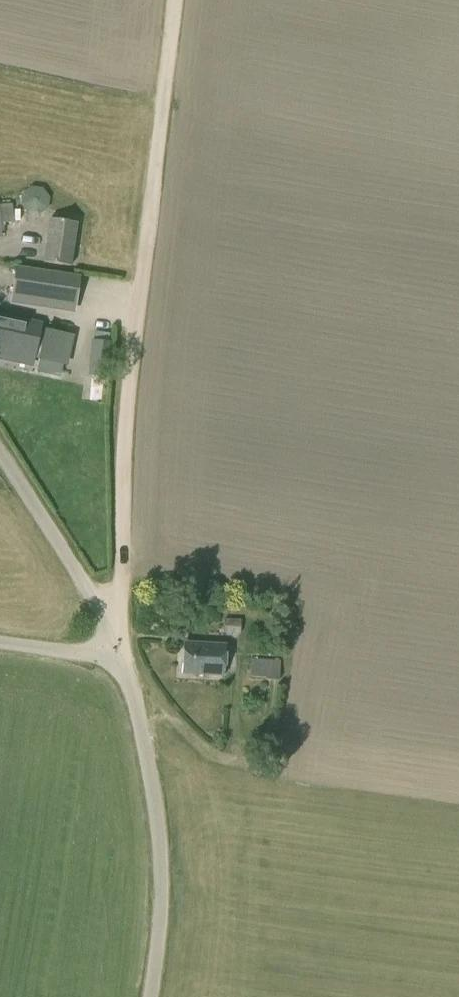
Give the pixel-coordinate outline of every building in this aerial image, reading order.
[(42,189),(31,187),(22,194),(21,205),(28,215),(38,216),(48,209),(49,198),(42,189)] [(12,205),(0,206),(0,224),(13,223),(12,205)] [(69,268),(78,224),(51,219),(43,262),(69,268)] [(80,278),(16,267),(12,293),(75,303),(80,278)] [(41,325),(0,316),(0,345),(1,346),(1,345),(17,348),(15,358),(34,362),(35,356),(61,361),(67,332),(41,327),(41,325)] [(62,374),(64,366),(40,360),(38,369),(62,374)] [(240,634),(241,620),(225,619),(224,633),(240,634)] [(223,676),(225,644),(183,641),(181,673),(223,676)] [(279,680),(280,661),(251,659),(250,676),(265,677),(265,680),(279,680)]
